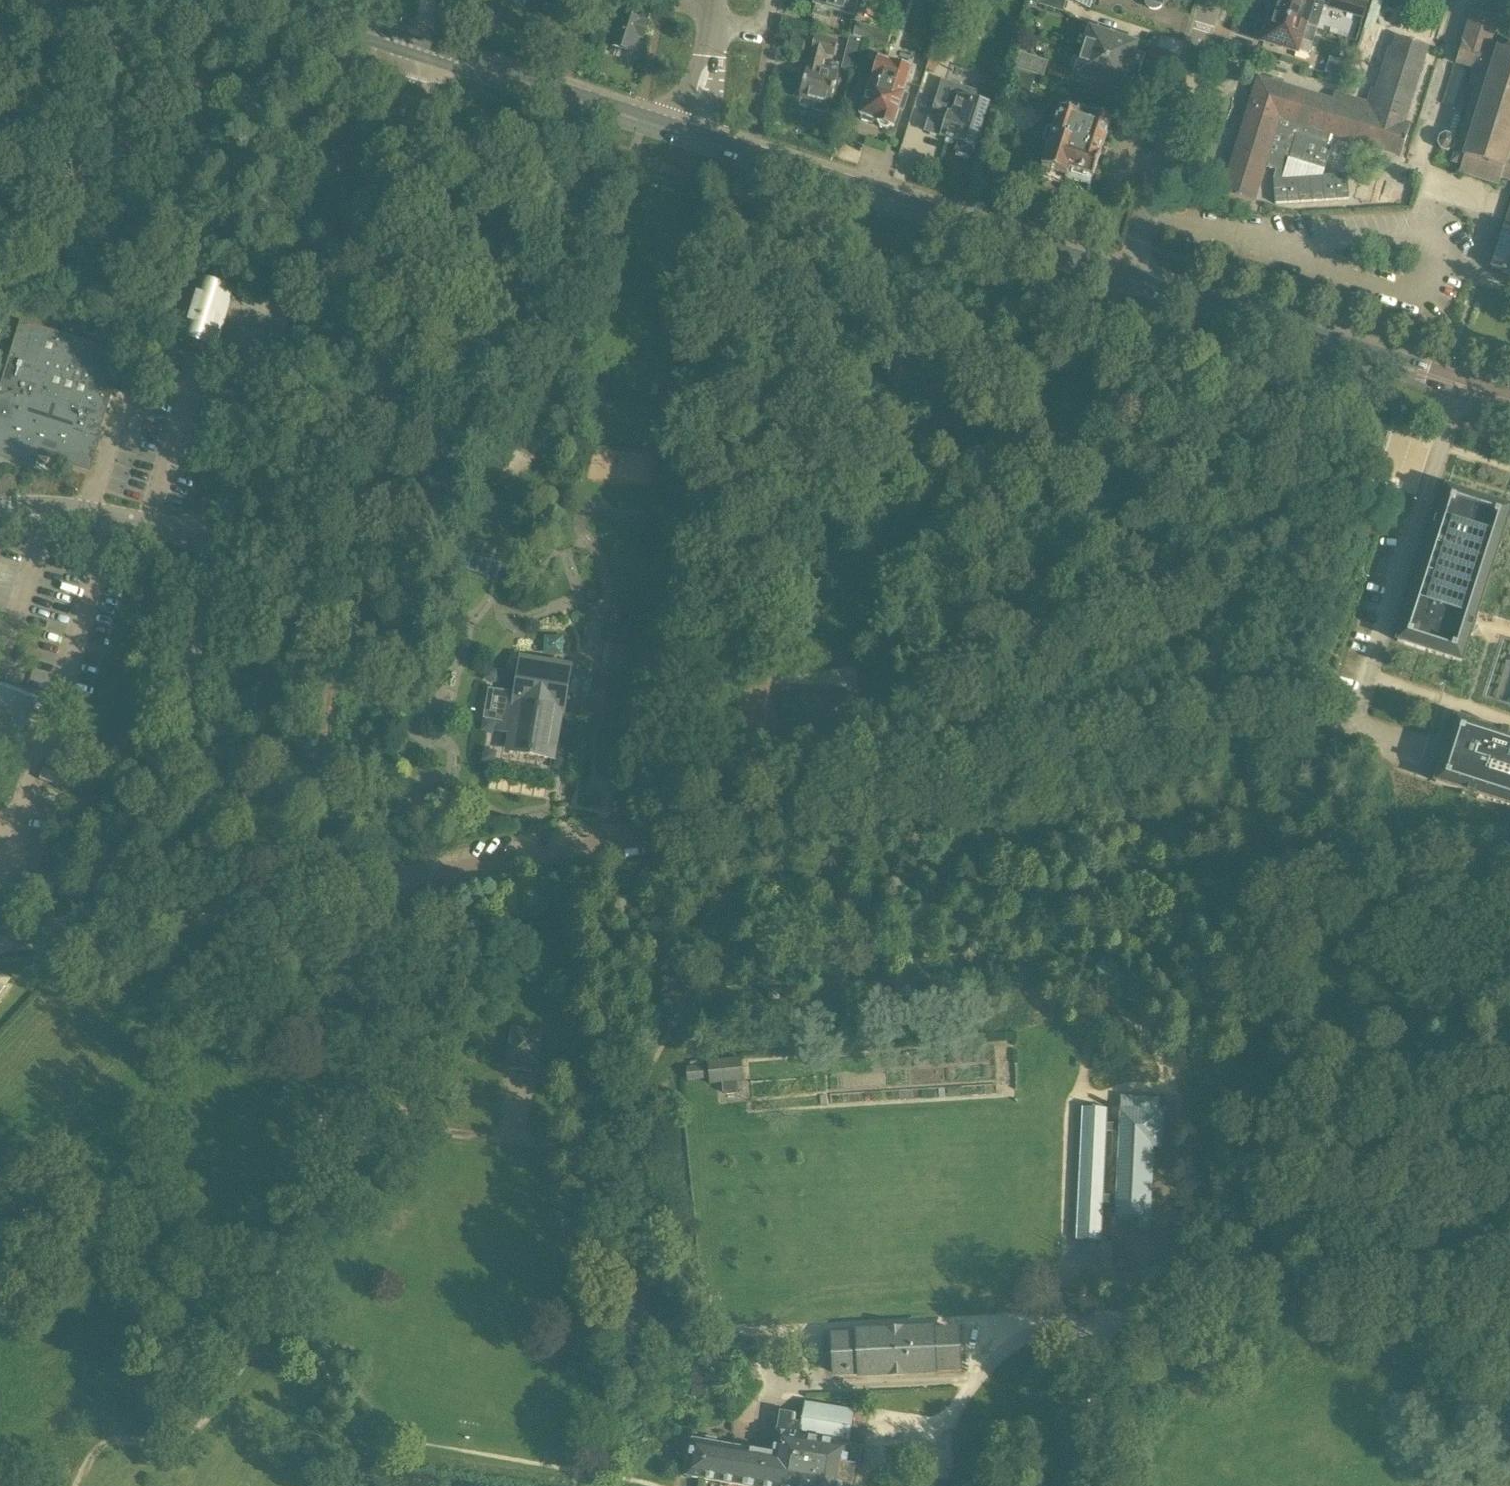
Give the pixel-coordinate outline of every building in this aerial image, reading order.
[(814,1),(816,5),(816,7),(814,15),(830,20),(833,12),(854,18),(859,0),(814,0),(814,1)] [(1067,0),(1041,0),(1039,5),(1063,12),(1067,0)] [(1145,1),(1146,2),(1146,4),(1147,5),(1148,7),(1149,8),(1150,9),(1152,9),(1153,10),(1155,10),(1157,9),(1158,9),(1159,9),(1160,8),(1162,6),(1162,5),(1163,5),(1165,0),(1145,0),(1145,1)] [(1272,15),(1305,25),(1316,28),(1317,29),(1321,14),(1325,3),(1315,0),(1277,0),(1272,15)] [(1369,4),(1356,0),(1329,0),(1327,8),(1364,19),(1369,4)] [(647,24),(651,14),(630,7),(626,17),(621,15),(611,45),(633,53),(638,37),(644,39),(649,24),(647,24)] [(1489,50),(1499,19),(1473,11),(1456,63),(1476,69),(1471,84),(1477,87),(1459,142),(1455,141),(1452,136),(1447,134),(1440,138),(1438,144),(1441,150),(1447,152),(1452,150),(1456,152),(1453,163),(1462,165),(1460,173),(1498,185),(1501,178),(1509,181),(1509,46),(1505,52),(1498,49),(1497,52),(1489,50)] [(1272,15),(1264,42),(1296,52),(1297,50),(1309,54),(1312,43),(1311,43),(1316,28),(1305,25),(1272,15)] [(886,46),(890,33),(858,23),(854,36),(886,46)] [(1130,38),(1100,29),(1099,33),(1092,31),(1085,54),(1142,72),(1147,55),(1135,52),(1137,45),(1128,43),(1130,38)] [(835,56),(838,43),(816,37),(800,97),(831,105),(839,74),(821,69),(825,53),(835,56)] [(1223,193),(1254,203),(1268,160),(1280,164),(1274,184),(1275,204),(1349,200),(1347,175),(1322,176),(1332,148),(1329,147),(1333,135),(1401,156),(1411,125),(1405,123),(1428,47),(1397,37),(1373,114),(1258,78),(1223,193)] [(843,69),(856,73),(863,44),(850,41),(843,69)] [(1136,92),(1142,72),(1085,54),(1078,77),(1124,92),(1125,89),(1136,92)] [(1045,79),(1050,64),(1023,56),(1018,71),(1045,79)] [(936,73),(939,60),(930,57),(926,70),(936,73)] [(1346,79),(1350,64),(1330,58),(1326,74),(1346,79)] [(905,107),(908,95),(904,94),(911,70),(879,59),(861,116),(863,117),(862,120),(873,124),(874,121),(877,122),(880,127),(887,130),(892,127),(893,127),(900,105),(905,107)] [(1034,78),(1016,73),(1010,90),(1028,96),(1034,78)] [(980,132),(988,107),(974,102),(978,92),(942,81),(933,109),(941,112),(938,120),(930,118),(926,132),(958,142),(956,151),(956,153),(969,157),(971,156),(974,147),(975,147),(975,145),(979,143),(981,136),(980,132)] [(1070,103),(1065,106),(1055,135),(1050,133),(1046,146),(1051,148),(1044,169),(1069,177),(1068,180),(1093,189),(1115,123),(1082,113),(1079,107),(1070,103)] [(1492,268),(1509,274),(1509,212),(1492,268)] [(215,346),(232,291),(193,279),(176,334),(215,346)] [(0,393),(0,457),(35,468),(39,455),(88,471),(89,471),(109,407),(114,390),(122,392),(127,374),(130,366),(118,362),(120,354),(22,323),(13,350),(0,393)] [(1459,446),(1368,729),(1424,747),(1383,875),(1509,917),(1509,462),(1459,446)] [(486,689),(482,717),(499,720),(497,732),(512,734),(509,749),(553,757),(567,675),(523,667),(518,695),(505,692),(486,689)] [(2,737),(19,744),(39,701),(42,703),(43,702),(35,698),(20,692),(22,684),(11,680),(8,688),(3,686),(0,685),(0,737),(2,737)] [(43,769),(40,779),(40,780),(43,781),(44,781),(64,788),(67,777),(46,770),(43,769)] [(9,986),(0,980),(0,999),(9,986)] [(512,1029),(509,1057),(512,1058),(511,1068),(521,1070),(532,1071),(533,1061),(537,1061),(540,1033),(512,1029)] [(739,1091),(738,1083),(744,1082),(743,1065),(708,1068),(710,1085),(722,1084),(723,1093),(727,1096),(736,1095),(739,1091)] [(705,1067),(686,1068),(686,1080),(706,1079),(705,1067)] [(1106,1123),(1105,1131),(1119,1132),(1116,1196),(1102,1195),(1102,1204),(1115,1204),(1115,1217),(1149,1219),(1153,1148),(1162,1148),(1163,1110),(1159,1110),(1159,1100),(1120,1098),(1119,1124),(1106,1123)] [(1105,1131),(1106,1123),(1106,1109),(1081,1108),(1075,1242),(1100,1243),(1102,1204),(1102,1195),(1105,1131)] [(1149,1232),(1150,1222),(1139,1221),(1139,1232),(1149,1232)] [(931,1333),(931,1331),(835,1335),(836,1348),(831,1348),(831,1361),(837,1361),(837,1374),(861,1373),(861,1375),(933,1371),(933,1369),(959,1368),(958,1332),(931,1333)] [(853,1413),(805,1405),(802,1423),(791,1421),(793,1414),(780,1411),(773,1455),(692,1441),(686,1476),(744,1485),(834,1485),(835,1483),(850,1485),(852,1485),(855,1467),(860,1467),(864,1445),(848,1443),(853,1413)]
